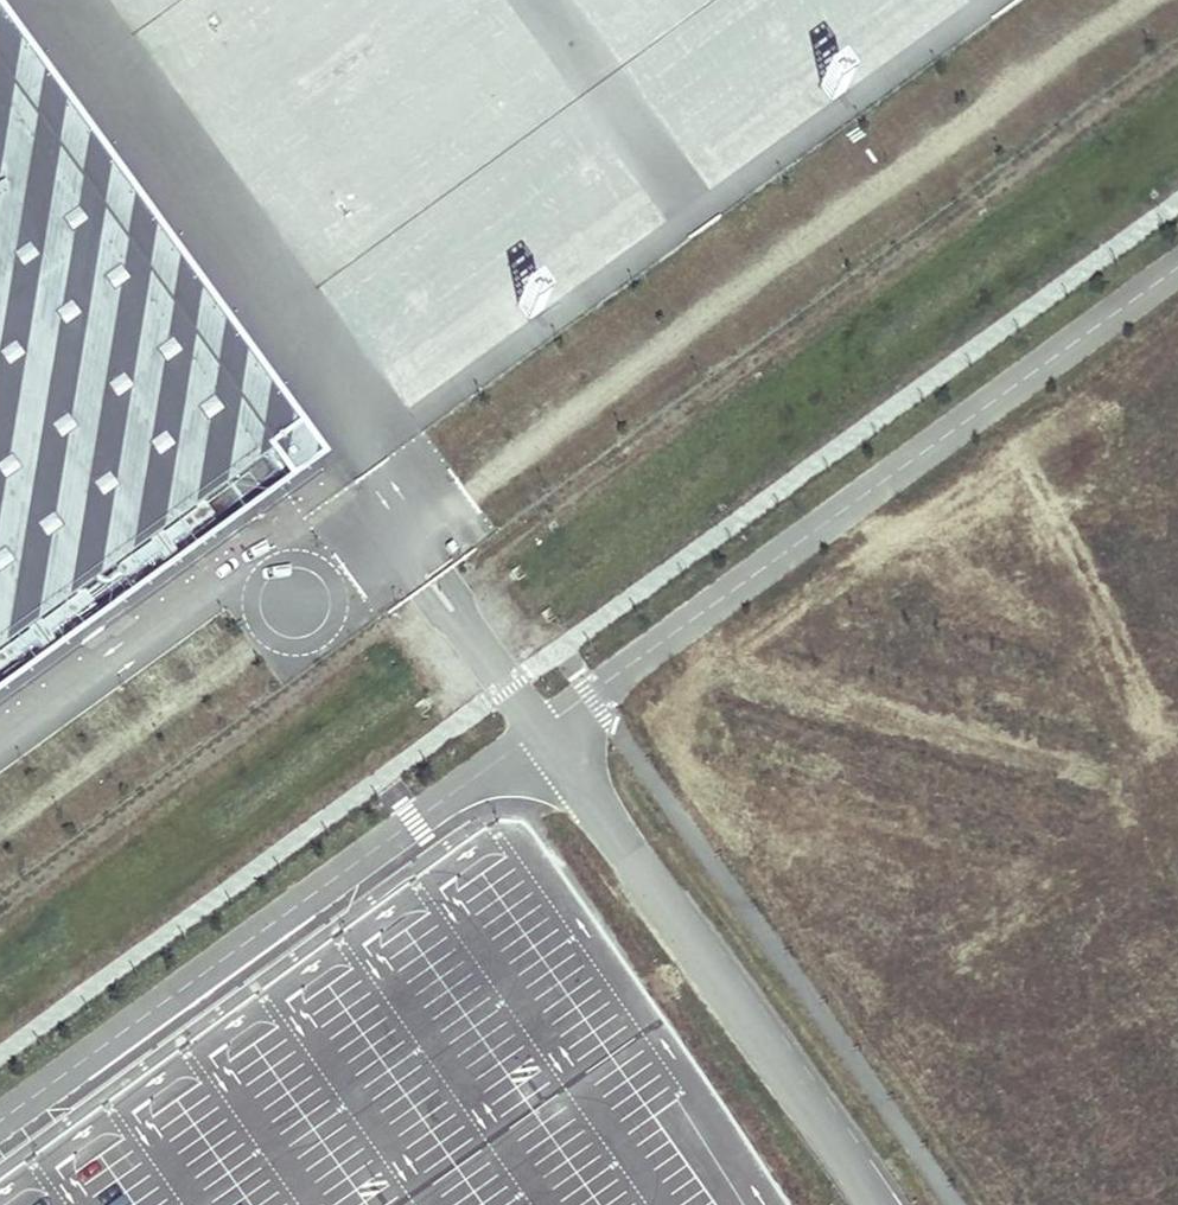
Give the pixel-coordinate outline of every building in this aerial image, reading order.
[(320,521),(369,485),(16,0),(0,0),(0,749),(320,521)]
